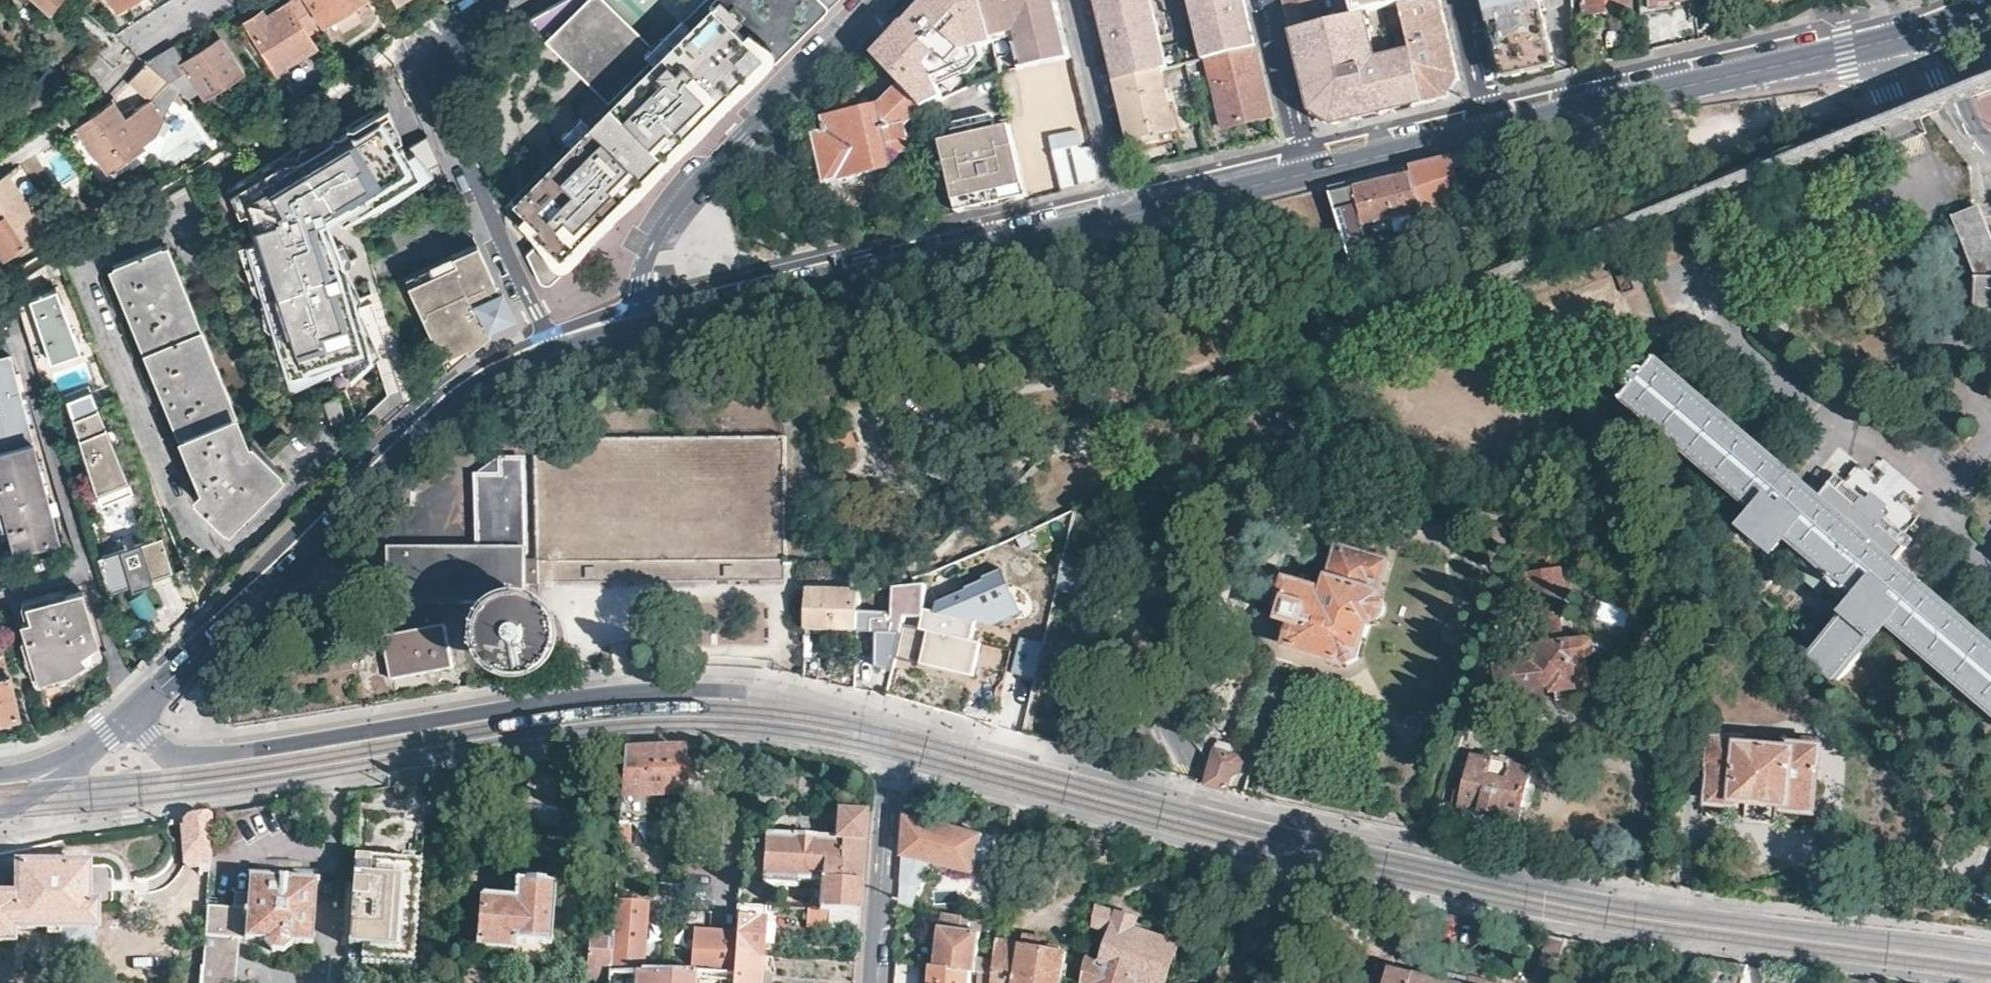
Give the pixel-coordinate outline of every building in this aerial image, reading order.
[(47,10),(56,0),(37,0),(47,10)] [(298,0),(286,0),(262,15),(258,8),(240,20),(272,69),(312,44),(306,34),(315,28),(298,0)] [(323,26),(363,0),(307,0),(323,26)] [(323,26),(331,38),(373,11),(365,0),(363,0),(323,26)] [(827,11),(838,0),(717,0),(512,209),(523,222),(518,227),(536,249),(527,259),(543,285),(552,284),(827,11)] [(611,109),(655,68),(646,58),(680,27),(661,0),(571,0),(569,1),(527,23),(611,109)] [(915,101),(921,99),(1000,75),(982,0),(924,0),(880,49),(894,79),(906,104),(915,101)] [(1000,75),(1070,58),(1056,0),(982,0),(1000,75)] [(1099,4),(1113,62),(1117,78),(1161,67),(1170,65),(1153,0),(1098,0),(1099,4)] [(1205,56),(1209,56),(1258,43),(1246,0),(1190,0),(1205,56)] [(1319,3),(1318,0),(1287,0),(1287,1),(1290,11),(1319,3)] [(1359,15),(1369,12),(1366,0),(1356,0),(1359,15)] [(1369,12),(1406,3),(1414,1),(1418,0),(1366,0),(1369,12)] [(1444,0),(1418,0),(1414,1),(1406,3),(1417,50),(1419,56),(1427,92),(1437,90),(1439,99),(1445,97),(1447,97),(1451,96),(1462,73),(1459,61),(1457,54),(1445,6),(1444,0)] [(1495,32),(1505,78),(1556,67),(1541,0),(1488,0),(1495,32)] [(1633,0),(1583,0),(1584,14),(1634,10),(1633,0)] [(1696,0),(1655,0),(1656,8),(1674,7),(1674,3),(1696,0)] [(1295,31),(1324,24),(1319,3),(1290,11),(1292,19),(1295,31)] [(1381,59),(1369,12),(1359,15),(1324,24),(1295,31),(1316,113),(1325,118),(1333,123),(1370,114),(1407,106),(1429,101),(1427,92),(1419,56),(1417,50),(1381,59)] [(232,34),(217,14),(208,20),(223,39),(232,34)] [(169,44),(143,60),(145,60),(178,88),(186,95),(195,92),(198,97),(212,88),(218,97),(228,91),(222,82),(237,72),(212,38),(178,59),(169,44)] [(1258,43),(1209,56),(1227,124),(1275,112),(1266,75),(1258,43)] [(112,64),(94,47),(75,68),(92,84),(96,82),(112,64)] [(112,97),(74,123),(85,138),(78,143),(86,154),(92,149),(106,170),(153,136),(152,134),(157,132),(178,88),(145,60),(136,71),(128,81),(148,98),(123,114),(112,97)] [(1177,129),(1161,67),(1117,78),(1133,147),(1152,142),(1151,135),(1177,129)] [(908,126),(915,101),(906,104),(894,79),(879,106),(827,119),(828,125),(826,126),(828,133),(818,135),(828,183),(895,168),(893,156),(913,151),(908,126)] [(1427,92),(1429,101),(1439,99),(1437,90),(1427,92)] [(370,113),(389,143),(400,136),(381,106),(370,113)] [(392,148),(389,143),(370,113),(368,110),(324,139),(319,132),(238,185),(302,372),(338,360),(342,370),(368,361),(324,226),(337,217),(341,223),(435,161),(419,136),(400,149),(397,145),(392,148)] [(1016,170),(1023,169),(1011,121),(941,138),(958,212),(997,203),(1012,199),(1015,198),(1018,196),(1019,195),(1020,193),(1020,191),(1021,188),(1016,170)] [(1439,160),(1411,166),(1421,205),(1467,207),(1471,203),(1473,202),(1458,155),(1439,160)] [(1368,176),(1358,181),(1362,200),(1345,203),(1347,224),(1421,205),(1411,166),(1368,176)] [(1023,169),(1016,170),(1021,188),(1020,191),(1020,193),(1019,195),(1018,196),(1015,198),(1012,199),(1029,195),(1023,169)] [(46,229),(7,171),(0,175),(0,260),(46,229)] [(1979,205),(1952,216),(1976,273),(1973,316),(1990,316),(1990,230),(1979,205)] [(162,243),(113,262),(205,486),(192,498),(224,528),(280,472),(249,442),(246,447),(162,243)] [(498,298),(476,245),(404,275),(445,369),(478,342),(506,319),(498,298)] [(30,293),(49,355),(79,345),(56,283),(30,293)] [(0,353),(0,497),(1,501),(0,501),(0,508),(2,507),(12,548),(55,537),(8,351),(0,353)] [(1850,693),(1895,641),(1900,636),(1990,713),(1990,643),(1895,561),(1913,539),(1907,534),(1922,517),(1883,483),(1859,463),(1845,480),(1838,475),(1819,497),(1656,358),(1621,399),(1757,514),(1746,527),(1774,550),(1784,539),(1798,549),(1791,556),(1806,570),(1801,576),(1817,590),(1823,585),(1837,597),(1845,589),(1857,600),(1807,657),(1850,693)] [(65,394),(93,486),(126,473),(90,384),(65,394)] [(332,422),(344,417),(336,395),(323,399),(332,422)] [(784,433),(538,439),(537,582),(782,578),(784,433)] [(465,550),(392,547),(391,593),(490,598),(513,600),(524,593),(524,582),(536,582),(536,560),(524,559),(526,460),(499,459),(468,477),(465,550)] [(126,473),(93,486),(97,500),(132,487),(126,473)] [(415,491),(401,488),(397,502),(412,506),(415,491)] [(147,573),(152,570),(175,561),(161,529),(133,540),(143,565),(147,573)] [(1380,620),(1385,615),(1386,610),(1386,604),(1383,599),(1380,596),(1375,595),(1378,584),(1385,587),(1391,564),(1383,561),(1386,549),(1356,540),(1353,554),(1342,550),(1329,596),(1292,586),(1286,605),(1291,607),(1285,628),(1293,630),(1295,631),(1296,632),(1296,634),(1296,636),(1292,648),(1346,663),(1348,663),(1360,656),(1369,622),(1372,622),(1375,621),(1377,620),(1380,620)] [(109,589),(134,579),(137,577),(134,569),(123,544),(96,556),(109,589)] [(1065,557),(1056,588),(1082,594),(1086,580),(1098,583),(1094,598),(1114,602),(1118,587),(1122,588),(1125,572),(1065,557)] [(980,558),(967,564),(971,573),(984,567),(980,558)] [(137,577),(134,579),(136,583),(154,575),(152,570),(147,573),(143,565),(134,569),(137,577)] [(1553,643),(1549,617),(1563,616),(1556,571),(1522,575),(1532,646),(1523,647),(1517,652),(1518,662),(1492,665),(1496,694),(1548,687),(1550,694),(1588,688),(1585,662),(1587,661),(1590,660),(1592,659),(1594,657),(1596,654),(1596,651),(1596,647),(1595,644),(1592,641),(1589,639),(1586,639),(1582,639),(1553,643)] [(876,670),(893,674),(907,616),(925,617),(927,583),(894,586),(894,611),(858,610),(856,633),(876,635),(874,666),(874,669),(876,670)] [(99,647),(78,586),(51,594),(49,588),(43,590),(44,596),(26,601),(31,617),(21,620),(38,677),(71,668),(99,647)] [(861,590),(809,588),(805,643),(810,643),(811,630),(841,632),(856,633),(858,610),(861,590)] [(1600,618),(1619,620),(1620,606),(1601,604),(1600,618)] [(554,640),(553,633),(551,626),(547,620),(542,616),(536,612),(529,611),(522,611),(515,613),(509,617),(505,622),(501,629),(500,635),(500,642),(502,649),(506,655),(511,660),(517,663),(524,665),(531,664),(538,662),(544,658),(549,653),(552,647),(554,640)] [(452,662),(447,620),(385,627),(390,669),(452,662)] [(309,642),(323,632),(317,623),(303,633),(309,642)] [(17,714),(2,645),(0,645),(0,717),(17,714)] [(1812,810),(1815,774),(1820,774),(1822,747),(1818,747),(1819,737),(1799,735),(1798,744),(1789,743),(1788,750),(1742,747),(1743,741),(1710,737),(1707,762),(1711,762),(1707,802),(1737,805),(1737,799),(1744,799),(1743,816),(1774,819),(1776,802),(1784,802),(1783,808),(1812,810)] [(1206,785),(1228,791),(1233,775),(1234,775),(1236,774),(1238,774),(1239,773),(1241,772),(1242,771),(1242,770),(1243,768),(1239,759),(1233,757),(1234,748),(1221,745),(1217,745),(1206,785)] [(653,750),(623,751),(617,825),(686,822),(682,749),(653,750)] [(1535,819),(1547,769),(1485,756),(1474,805),(1535,819)] [(533,798),(534,823),(557,822),(556,797),(533,798)] [(863,856),(866,812),(837,810),(835,838),(765,834),(762,882),(797,885),(797,882),(820,883),(819,910),(859,913),(863,856)] [(903,855),(901,871),(912,872),(912,858),(975,873),(984,834),(905,815),(903,855)] [(199,871),(205,871),(208,840),(206,840),(208,816),(187,819),(185,848),(186,848),(187,848),(187,849),(188,849),(187,863),(199,864),(199,871)] [(757,834),(743,833),(743,845),(756,846),(757,834)] [(642,841),(616,839),(612,901),(639,903),(642,841)] [(238,938),(247,939),(249,940),(248,946),(250,947),(256,947),(268,960),(286,961),(298,952),(311,953),(317,882),(316,881),(316,868),(301,867),(301,859),(267,857),(267,865),(251,865),(250,876),(248,877),(246,909),(202,906),(200,926),(196,982),(234,982),(238,938)] [(434,862),(386,858),(380,948),(392,949),(428,951),(434,862)] [(549,961),(555,867),(516,865),(498,863),(496,896),(481,895),(481,899),(474,899),(471,937),(476,937),(476,945),(509,947),(510,947),(510,948),(511,948),(511,949),(510,956),(510,957),(510,958),(511,958),(512,958),(524,959),(524,968),(534,970),(534,961),(549,961)] [(1980,879),(1990,881),(1990,866),(1980,879)] [(93,903),(85,903),(84,867),(15,867),(15,897),(0,897),(0,942),(10,942),(10,928),(56,928),(57,928),(58,928),(58,929),(59,929),(59,947),(89,947),(89,929),(93,928),(93,903)] [(1003,897),(1006,874),(996,873),(994,895),(996,896),(1003,897)] [(639,903),(612,901),(610,931),(607,968),(641,971),(645,903),(639,903)] [(734,955),(761,956),(765,912),(775,913),(776,908),(738,905),(736,932),(734,955)] [(1084,981),(1089,982),(1139,982),(1140,982),(1141,982),(1143,982),(1166,982),(1179,944),(1134,928),(1138,919),(1118,911),(1117,913),(1097,906),(1094,926),(1112,933),(1101,962),(1088,959),(1084,981)] [(806,926),(858,930),(859,913),(819,910),(807,910),(806,926)] [(981,975),(995,978),(996,963),(977,959),(982,919),(974,918),(951,914),(949,929),(941,928),(936,967),(971,973),(981,975)] [(610,931),(588,930),(588,943),(581,943),(579,982),(606,982),(607,968),(610,931)] [(695,930),(692,974),(733,977),(734,955),(736,932),(732,932),(732,934),(718,933),(718,932),(711,931),(711,933),(698,932),(698,930),(695,930)] [(1067,953),(1066,952),(1048,948),(1046,947),(1048,941),(1024,936),(1023,943),(999,939),(996,963),(995,978),(994,982),(1061,982),(1067,953)] [(1567,939),(1551,936),(1534,982),(1550,982),(1558,963),(1567,939)] [(428,951),(392,949),(391,961),(427,964),(428,951)] [(732,982),(758,982),(761,956),(734,955),(733,977),(732,982)] [(971,973),(936,967),(932,966),(931,982),(970,982),(971,973)] [(1434,979),(1390,967),(1386,982),(1449,982),(1434,979)] [(733,977),(692,974),(641,971),(607,968),(606,982),(732,982),(733,977)] [(1449,982),(1451,982),(1453,973),(1438,968),(1434,979),(1449,982)]
